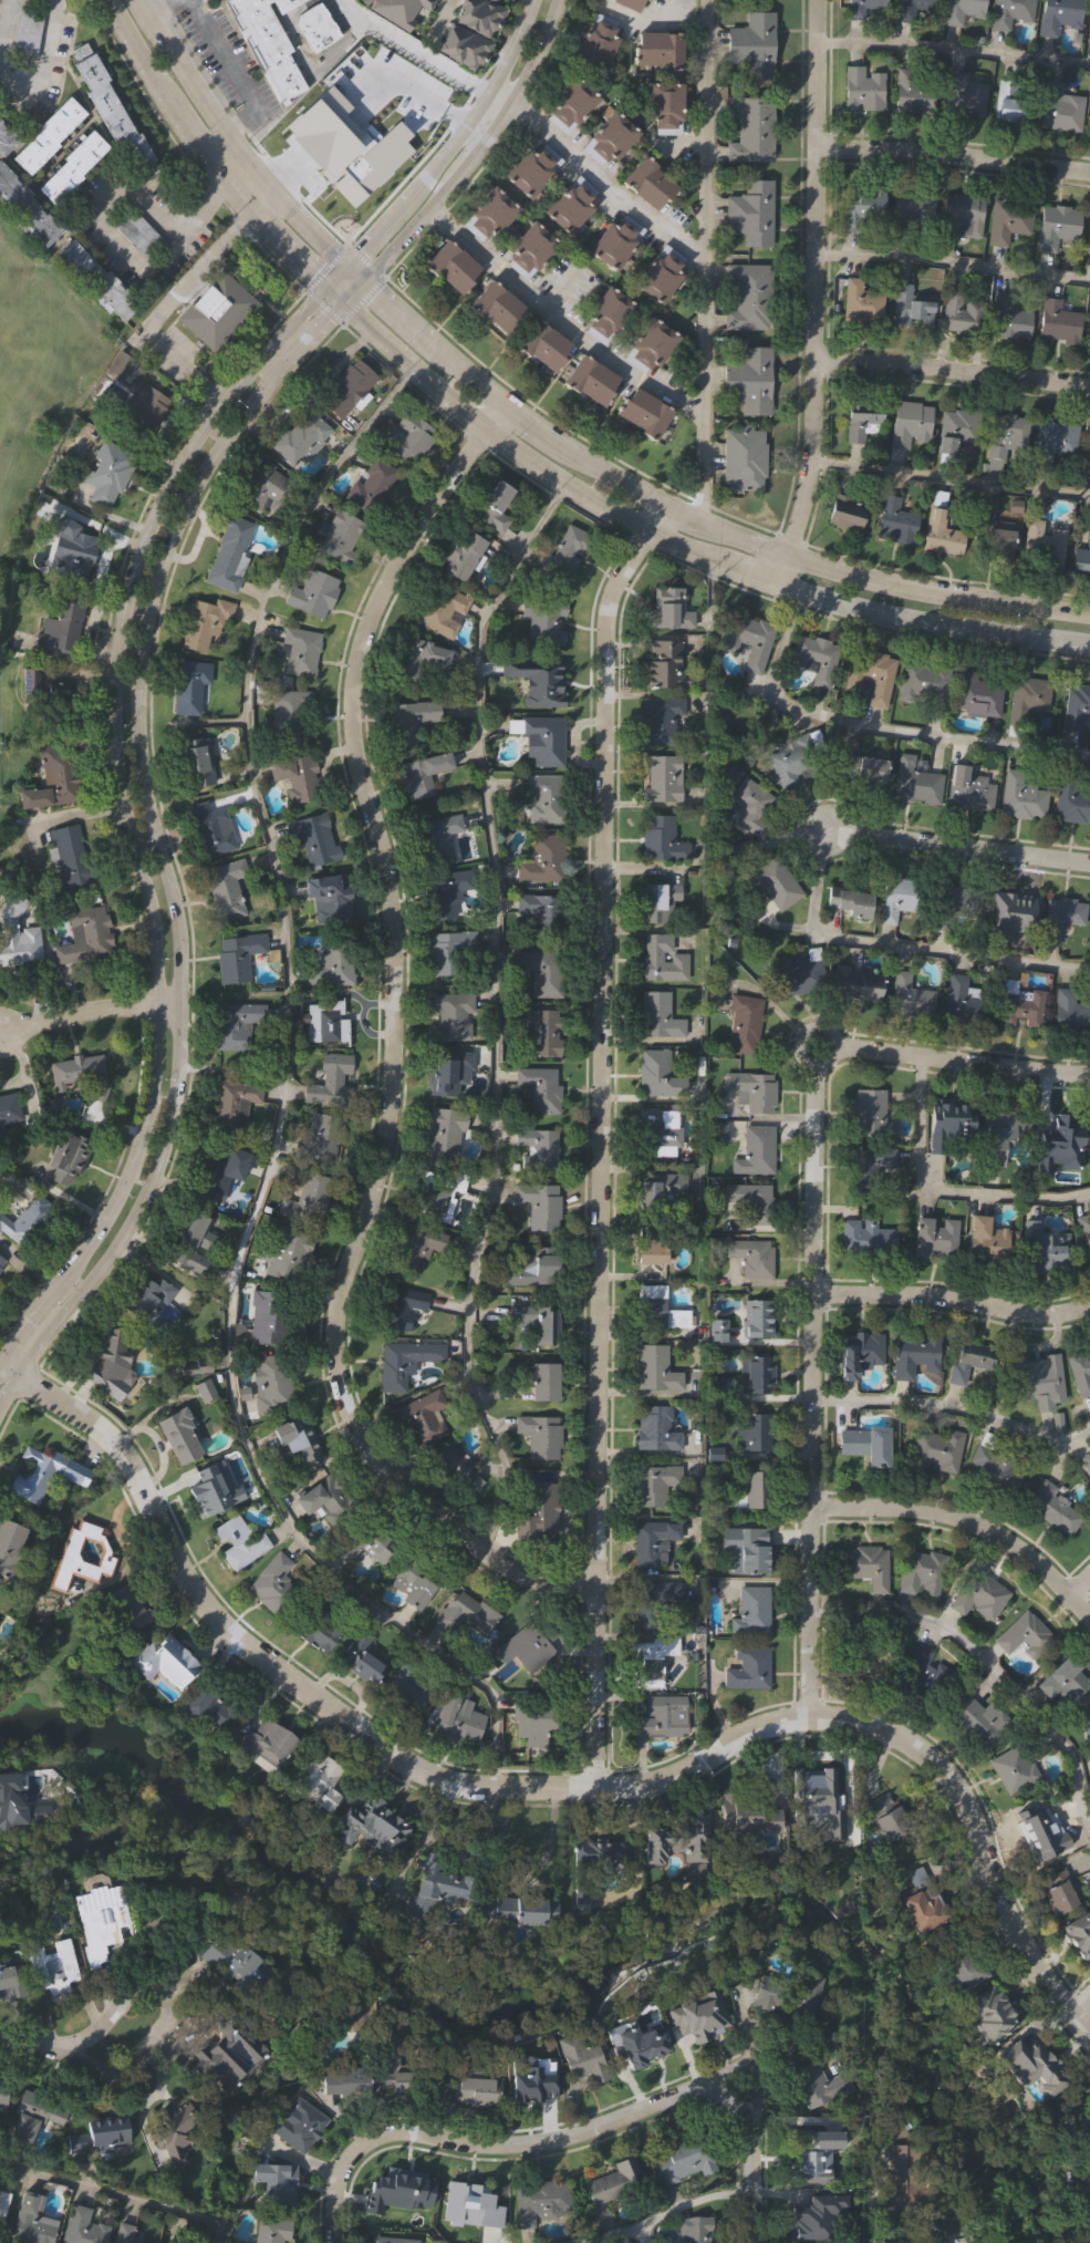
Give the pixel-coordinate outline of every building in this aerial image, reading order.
[(282,105),(224,0),(269,0),(294,48),(289,51),(299,69),(304,66),(309,74),(304,76),(309,85),(287,97),(289,101),(282,105)] [(281,11),(275,0),(302,0),(281,11)] [(300,12),(319,0),(322,0),(342,33),(315,50),(298,23),(300,12)] [(367,4),(373,0),(435,0),(429,9),(418,4),(411,18),(415,19),(408,29),(367,4)] [(456,20),(462,0),(487,0),(508,8),(502,20),(502,24),(498,29),(492,30),(490,38),(456,20)] [(634,12),(608,0),(640,0),(634,12)] [(847,21),(847,0),(885,0),(885,11),(864,10),(864,21),(847,21)] [(895,22),(896,0),(937,0),(936,13),(912,12),(912,23),(895,22)] [(943,27),(945,0),(985,0),(984,19),(964,18),(963,28),(943,27)] [(993,31),(994,0),(1034,0),(1032,22),(1010,21),(1010,31),(993,31)] [(1038,35),(1042,0),(1083,0),(1079,29),(1058,25),(1057,38),(1038,35)] [(49,10),(38,58),(13,52),(24,3),(49,10)] [(596,10),(620,21),(614,33),(621,37),(605,70),(574,56),(596,10)] [(728,24),(748,24),(748,11),(776,11),(775,77),(747,77),(747,62),(728,62),(728,24)] [(684,68),(666,68),(666,64),(636,63),(636,46),(640,46),(641,29),(667,30),(667,31),(684,31),(684,68)] [(92,89),(73,53),(76,51),(74,46),(96,35),(114,72),(111,74),(112,77),(107,80),(108,81),(114,77),(126,101),(123,103),(124,107),(129,104),(141,125),(136,128),(138,132),(147,128),(160,153),(155,155),(162,169),(148,176),(142,164),(129,170),(89,90),(92,89)] [(386,91),(429,118),(447,91),(404,63),(386,91)] [(883,72),(883,110),(844,110),(844,68),(864,68),(864,72),(883,72)] [(894,113),(895,68),(933,69),(932,114),(894,113)] [(983,118),(944,113),(949,72),(968,74),(967,83),(987,85),(983,118)] [(567,133),(549,116),(558,106),(552,101),(577,73),(601,94),(567,133)] [(328,76),(280,120),(351,198),(418,137),(394,111),(374,128),(328,76)] [(992,120),(997,79),(1014,81),(1013,93),(1031,96),(1027,124),(992,120)] [(682,133),(655,133),(655,118),(650,118),(650,81),(685,81),(685,118),(683,118),(682,133)] [(1038,127),(1042,82),(1061,84),(1060,94),(1083,96),(1079,132),(1038,127)] [(14,154),(44,126),(40,122),(71,93),(89,112),(82,117),(86,123),(69,138),(65,135),(59,141),(61,144),(54,151),(59,155),(42,170),(39,166),(31,172),(14,154)] [(775,154),(771,154),(771,159),(727,159),(727,141),(738,141),(738,113),(729,113),(729,95),(771,95),(771,101),(776,101),(775,154)] [(582,147),(615,108),(641,130),(616,157),(611,153),(602,164),(582,147)] [(4,153),(0,148),(0,114),(21,137),(4,153)] [(40,185),(45,179),(41,175),(59,158),(63,163),(68,158),(64,156),(71,151),(65,145),(83,130),(86,134),(94,127),(111,145),(82,172),(86,177),(58,204),(40,185)] [(564,159),(531,196),(507,173),(529,148),(533,152),(543,141),(564,159)] [(622,180),(644,153),(658,164),(656,166),(681,185),(669,199),(666,196),(656,208),(622,180)] [(6,206),(0,200),(0,159),(2,157),(34,192),(32,194),(64,229),(46,245),(35,232),(31,237),(15,220),(20,217),(14,210),(17,208),(10,201),(6,206)] [(579,174),(596,189),(593,193),(595,195),(591,200),(595,205),(572,231),(547,209),(579,174)] [(775,246),(747,245),(747,230),(740,230),(740,228),(727,228),(727,194),(741,194),(741,192),(746,192),(746,177),(775,178),(775,246)] [(461,218),(495,183),(523,208),(496,237),(490,231),(482,239),(461,218)] [(861,234),(842,232),(843,190),(883,192),(883,221),(861,220),(861,234)] [(933,224),(907,223),(907,234),(890,234),(892,193),(934,195),(933,224)] [(945,193),(984,197),(978,238),(945,235),(947,221),(942,221),(945,193)] [(987,245),(992,198),(1034,203),(1030,235),(1008,232),(1007,247),(987,245)] [(1082,209),(1078,242),(1057,239),(1056,252),(1035,250),(1041,204),(1082,209)] [(144,256),(162,239),(131,208),(113,225),(144,256)] [(611,219),(617,225),(625,214),(645,227),(637,238),(640,239),(619,268),(591,247),(611,219)] [(507,260),(516,250),(512,247),(534,218),(559,240),(528,278),(507,260)] [(143,303),(126,320),(115,308),(111,312),(94,296),(98,291),(92,286),(89,289),(76,275),(73,279),(63,268),(66,266),(56,254),(75,236),(107,270),(111,268),(143,303)] [(426,263),(448,238),(481,267),(471,277),(475,280),(463,294),(439,273),(438,275),(426,263)] [(665,242),(684,256),(681,260),(683,262),(678,269),(684,272),(664,301),(637,281),(665,242)] [(215,349),(180,318),(233,259),(262,285),(253,294),(259,299),(215,349)] [(737,281),(727,281),(727,261),(771,262),(770,269),(774,269),(774,322),(768,322),(768,329),(726,329),(726,309),(737,309),(737,281)] [(528,306),(517,318),(520,320),(508,333),(486,312),(484,316),(470,304),(494,278),(506,289),(507,288),(528,306)] [(882,325),(843,323),(844,278),(862,278),(862,291),(883,292),(882,325)] [(586,328),(594,317),(589,312),(610,282),(639,304),(616,333),(615,332),(608,343),(586,328)] [(910,299),(931,301),(928,328),(891,324),(894,282),(911,283),(910,299)] [(963,288),(962,300),(985,302),(982,335),(942,331),(946,286),(963,288)] [(1027,340),(988,334),(994,292),(1013,296),(1010,309),(1030,312),(1027,340)] [(1060,299),(1059,311),(1079,313),(1076,343),(1037,339),(1041,297),(1060,299)] [(655,316),(681,334),(658,365),(654,362),(646,372),(625,356),(655,316)] [(574,343),(564,355),(567,356),(556,371),(532,351),(530,354),(517,343),(538,317),(550,327),(551,324),(574,343)] [(744,412),(745,399),(740,399),(740,396),(726,395),(727,361),(740,361),(740,359),(745,359),(745,345),(774,345),(772,413),(744,412)] [(621,375),(612,390),(615,391),(606,405),(580,389),(579,391),(565,382),(584,352),(621,375)] [(377,380),(339,421),(316,400),(355,359),(377,380)] [(169,400),(148,436),(114,415),(135,380),(169,400)] [(675,409),(657,438),(642,430),(643,427),(617,412),(626,397),(630,399),(637,386),(675,409)] [(907,448),(889,447),(892,403),(930,405),(927,444),(907,442),(907,448)] [(332,431),(297,471),(270,447),(305,407),(332,431)] [(979,414),(976,447),(955,445),(954,455),(936,454),(941,410),(979,414)] [(414,466),(381,445),(404,411),(437,432),(414,466)] [(879,415),(878,433),(863,433),(863,444),(844,444),(845,414),(879,415)] [(1025,448),(1007,446),(1005,462),(985,459),(989,414),(1028,418),(1025,448)] [(1079,425),(1075,456),(1051,453),(1050,466),(1034,465),(1038,421),(1079,425)] [(762,488),(728,488),(728,480),(724,480),(724,427),(740,427),(740,423),(752,423),(752,428),(764,428),(764,442),(765,442),(766,475),(762,475),(762,488)] [(1088,426),(1089,427),(1089,472),(1081,471),(1088,426)] [(108,509),(85,498),(93,484),(81,478),(98,438),(134,455),(108,509)] [(398,473),(373,516),(344,499),(371,455),(398,473)] [(270,515),(238,496),(258,462),(289,480),(270,515)] [(474,516),(498,480),(513,490),(499,513),(511,520),(501,535),(474,516)] [(866,499),(859,533),(826,525),(833,492),(866,499)] [(901,498),(897,511),(918,516),(912,546),(875,539),(884,495),(901,498)] [(367,526),(344,565),(315,547),(338,508),(367,526)] [(959,556),(921,550),(927,508),(946,510),(943,529),(964,531),(959,556)] [(252,525),(241,555),(247,557),(233,592),(204,581),(227,516),(252,525)] [(1008,562),(993,560),(994,556),(995,550),(973,547),(977,516),(989,518),(988,528),(1013,531),(1015,533),(1010,562),(1008,562)] [(85,587),(52,576),(70,523),(84,527),(82,533),(101,539),(85,587)] [(1061,570),(1039,568),(1040,557),(1025,556),(1029,523),(1066,527),(1061,570)] [(538,569),(547,554),(550,555),(567,524),(594,538),(585,556),(582,554),(569,576),(567,575),(562,582),(538,569)] [(486,544),(461,583),(439,569),(464,529),(486,544)] [(1072,547),(1089,549),(1089,573),(1069,570),(1072,547)] [(340,581),(323,620),(282,603),(289,586),(300,590),(309,568),(340,581)] [(451,640),(414,622),(432,582),(471,600),(461,622),(460,621),(451,640)] [(652,628),(652,588),(683,588),(683,610),(693,610),(693,628),(652,628)] [(50,658),(30,653),(35,632),(50,635),(59,592),(84,598),(72,654),(52,650),(50,658)] [(179,648),(190,600),(214,606),(215,599),(229,602),(217,657),(179,648)] [(526,643),(527,617),(520,617),(521,599),(565,601),(564,617),(559,617),(558,631),(563,631),(562,645),(560,645),(526,643)] [(743,669),(749,647),(740,644),(737,653),(720,649),(731,612),(775,624),(760,674),(743,669)] [(320,632),(312,679),(278,673),(286,627),(320,632)] [(828,691),(810,686),(816,666),(790,659),(798,633),(840,647),(828,691)] [(395,682),(407,638),(449,650),(444,671),(423,665),(417,688),(395,682)] [(679,690),(643,690),(643,638),(679,638),(679,690)] [(885,710),(868,706),(873,681),(848,675),(852,649),(895,658),(885,710)] [(561,658),(561,707),(525,707),(525,676),(500,676),(501,658),(561,658)] [(176,660),(210,663),(207,699),(203,697),(200,715),(172,712),(176,660)] [(949,670),(944,703),(899,695),(903,662),(949,670)] [(998,719),(952,712),(958,671),(1004,678),(998,719)] [(1007,724),(1014,676),(1051,682),(1045,730),(1007,724)] [(1069,685),(1089,688),(1089,732),(1063,728),(1069,685)] [(272,692),(312,692),(312,738),(272,738),(272,692)] [(643,699),(685,699),(685,716),(677,716),(677,747),(643,747),(643,699)] [(439,722),(415,723),(416,746),(391,748),(388,704),(438,702),(439,722)] [(519,737),(519,719),(563,719),(563,767),(532,767),(532,737),(519,737)] [(764,750),(806,731),(822,768),(780,787),(764,750)] [(206,737),(215,783),(189,787),(187,776),(180,778),(174,744),(206,737)] [(79,802),(19,809),(15,790),(41,787),(35,748),(70,744),(79,802)] [(288,779),(271,783),(268,762),(312,753),(321,799),(292,805),(288,779)] [(406,800),(398,764),(448,753),(451,769),(447,771),(429,775),(434,795),(406,800)] [(882,785),(835,776),(839,753),(885,762),(882,785)] [(681,756),(681,803),(643,802),(643,756),(681,756)] [(913,763),(912,772),(942,775),(940,805),(894,800),(897,762),(913,763)] [(993,810),(948,807),(951,765),(969,766),(968,775),(986,776),(986,784),(994,785),(993,810)] [(1075,792),(1089,794),(1089,824),(1053,819),(1059,775),(1076,776),(1075,792)] [(564,776),(564,824),(525,824),(525,776),(564,776)] [(726,803),(740,777),(772,795),(759,819),(770,826),(761,841),(733,826),(740,810),(726,803)] [(1048,785),(1044,821),(1000,816),(1005,781),(1048,785)] [(203,858),(188,806),(207,800),(210,812),(225,807),(237,849),(203,858)] [(284,823),(326,813),(339,859),(309,867),(301,839),(289,843),(284,823)] [(447,835),(451,857),(422,864),(413,824),(459,814),(463,831),(447,835)] [(675,843),(689,843),(689,860),(642,860),(643,816),(675,816),(675,843)] [(79,825),(90,882),(60,889),(49,830),(79,825)] [(563,836),(563,882),(516,882),(516,862),(532,862),(532,836),(563,836)] [(804,896),(778,913),(751,874),(777,856),(804,896)] [(235,879),(245,917),(218,924),(203,870),(242,859),(246,876),(235,879)] [(465,869),(470,868),(474,887),(468,888),(458,890),(460,902),(454,903),(456,919),(430,923),(423,876),(465,869)] [(346,874),(352,918),(324,921),(321,896),(307,898),(304,879),(346,874)] [(879,923),(884,878),(928,883),(924,917),(897,913),(895,926),(879,923)] [(679,885),(678,923),(641,923),(642,885),(679,885)] [(979,890),(976,920),(951,917),(949,931),(934,930),(940,886),(979,890)] [(872,893),(869,918),(827,912),(829,888),(872,893)] [(1037,897),(1032,928),(1006,924),(1004,939),(985,936),(992,890),(1037,897)] [(2,962),(0,961),(0,912),(12,892),(27,902),(17,919),(17,929),(39,927),(41,960),(2,962)] [(558,896),(558,937),(527,937),(527,914),(513,914),(515,895),(558,896)] [(1082,926),(1060,923),(1058,945),(1040,943),(1045,897),(1086,901),(1082,926)] [(68,912),(105,907),(113,955),(54,964),(52,947),(72,943),(68,912)] [(214,938),(263,933),(264,952),(246,954),(249,981),(218,984),(214,938)] [(428,975),(428,933),(466,933),(466,975),(428,975)] [(687,953),(687,981),(643,981),(643,934),(673,934),(673,953),(687,953)] [(352,985),(308,985),(308,965),(319,965),(319,940),(353,940),(352,985)] [(562,999),(531,999),(531,971),(516,971),(516,952),(562,952),(562,999)] [(775,961),(818,958),(821,957),(824,991),(778,995),(775,961)] [(883,972),(880,1002),(831,998),(834,968),(883,972)] [(935,990),(933,1016),(890,1012),(894,971),(912,973),(910,988),(935,990)] [(967,976),(966,988),(980,989),(977,1024),(944,1021),(948,974),(967,976)] [(1042,992),(1038,1030),(1017,1026),(1017,1024),(998,1022),(1003,986),(1042,992)] [(1072,1001),(1089,1001),(1089,1031),(1052,1031),(1053,989),(1072,989),(1072,1001)] [(671,992),(671,1020),(685,1020),(685,1037),(641,1037),(641,992),(671,992)] [(473,994),(431,995),(431,1040),(474,1040),(473,994)] [(729,1055),(758,1056),(760,998),(731,997),(729,1055)] [(212,1004),(264,1003),(266,1023),(250,1024),(250,1051),(214,1051),(212,1004)] [(344,1003),(308,1003),(308,1042),(344,1042),(344,1003)] [(520,1057),(560,1057),(560,1011),(520,1011),(520,1057)] [(474,1048),(473,1068),(458,1068),(458,1095),(428,1094),(429,1048),(474,1048)] [(668,1048),(668,1075),(684,1075),(684,1094),(639,1094),(639,1048),(668,1048)] [(351,1053),(350,1104),(302,1103),(302,1083),(320,1083),(321,1052),(351,1053)] [(90,1081),(51,1083),(49,1057),(104,1054),(107,1097),(91,1098),(90,1081)] [(517,1112),(517,1067),(559,1066),(560,1112),(517,1112)] [(775,1072),(775,1113),(745,1113),(745,1089),(724,1089),(724,1072),(775,1072)] [(261,1084),(260,1102),(241,1099),(238,1130),(210,1128),(216,1078),(261,1084)] [(22,1126),(0,1130),(0,1090),(15,1087),(22,1126)] [(885,1087),(884,1113),(895,1113),(895,1135),(853,1135),(853,1087),(885,1087)] [(928,1151),(928,1100),(972,1100),(972,1143),(954,1143),(954,1151),(928,1151)] [(980,1162),(988,1105),(1016,1109),(1008,1167),(980,1162)] [(465,1109),(460,1160),(423,1157),(427,1106),(465,1109)] [(637,1150),(637,1107),(679,1107),(679,1155),(651,1155),(651,1150),(637,1150)] [(338,1168),(299,1160),(308,1110),(346,1117),(338,1168)] [(1081,1150),(1065,1149),(1063,1169),(1038,1168),(1040,1110),(1082,1112),(1081,1150)] [(774,1124),(774,1171),(730,1171),(730,1157),(745,1157),(745,1124),(774,1124)] [(68,1187),(48,1179),(53,1166),(48,1162),(62,1127),(87,1138),(68,1187)] [(557,1128),(557,1167),(523,1167),(523,1145),(512,1145),(512,1128),(557,1128)] [(235,1154),(219,1200),(194,1191),(208,1145),(235,1154)] [(851,1146),(894,1147),(894,1165),(881,1165),(881,1191),(851,1191),(851,1146)] [(454,1188),(449,1220),(416,1214),(423,1167),(465,1174),(463,1189),(454,1188)] [(277,1212),(281,1197),(292,1200),(301,1168),(331,1176),(318,1223),(277,1212)] [(664,1263),(637,1263),(639,1172),(684,1172),(683,1192),(672,1192),(672,1211),(664,1211),(664,1263)] [(559,1230),(526,1230),(526,1201),(517,1201),(517,1182),(559,1182),(559,1230)] [(769,1182),(769,1222),(747,1222),(747,1200),(724,1200),(724,1182),(769,1182)] [(23,1248),(0,1232),(0,1213),(12,1220),(31,1190),(52,1203),(23,1248)] [(164,1257),(186,1207),(210,1218),(205,1230),(215,1234),(207,1253),(209,1254),(200,1273),(164,1257)] [(1078,1214),(1089,1212),(1089,1244),(1083,1245),(1078,1214)] [(988,1214),(987,1227),(1007,1227),(1006,1258),(968,1258),(969,1213),(988,1214)] [(957,1218),(955,1257),(913,1255),(915,1216),(957,1218)] [(842,1248),(842,1219),(893,1219),(893,1248),(842,1248)] [(1025,1219),(1042,1219),(1042,1229),(1069,1229),(1069,1270),(1024,1269),(1025,1219)] [(312,1234),(298,1284),(262,1273),(267,1260),(264,1260),(277,1223),(312,1234)] [(445,1236),(440,1251),(429,1248),(426,1258),(418,1255),(414,1271),(392,1265),(404,1223),(445,1236)] [(772,1239),(772,1276),(741,1275),(741,1255),(724,1255),(724,1238),(772,1239)] [(557,1245),(557,1283),(501,1283),(501,1265),(532,1265),(532,1245),(557,1245)] [(165,1304),(155,1298),(141,1321),(120,1307),(145,1268),(175,1288),(165,1304)] [(689,1325),(635,1325),(635,1283),(666,1283),(666,1293),(673,1293),(673,1307),(689,1307),(689,1325)] [(427,1292),(424,1309),(413,1306),(408,1330),(376,1324),(383,1284),(427,1292)] [(248,1342),(250,1290),(288,1291),(286,1344),(248,1342)] [(744,1335),(744,1298),(771,1299),(771,1336),(744,1335)] [(558,1304),(558,1341),(534,1341),(534,1319),(520,1319),(520,1304),(558,1304)] [(134,1372),(118,1399),(82,1379),(112,1325),(134,1337),(120,1364),(134,1372)] [(883,1332),(883,1362),(857,1362),(857,1378),(839,1378),(839,1332),(883,1332)] [(892,1377),(893,1333),(938,1335),(937,1368),(913,1367),(913,1378),(892,1377)] [(964,1385),(948,1382),(956,1340),(994,1346),(990,1368),(967,1364),(964,1385)] [(414,1360),(414,1374),(406,1374),(406,1391),(380,1391),(380,1341),(445,1342),(445,1360),(414,1360)] [(666,1343),(666,1371),(681,1371),(681,1387),(635,1387),(635,1343),(666,1343)] [(1067,1353),(1089,1347),(1089,1393),(1077,1396),(1067,1353)] [(289,1354),(290,1410),(256,1410),(256,1354),(289,1354)] [(774,1354),(774,1391),(745,1391),(745,1354),(774,1354)] [(1034,1397),(1015,1398),(1014,1357),(1059,1355),(1061,1400),(1053,1400),(1053,1408),(1035,1409),(1034,1397)] [(530,1398),(530,1362),(557,1362),(557,1398),(530,1398)] [(446,1434),(415,1448),(396,1405),(438,1387),(445,1405),(436,1408),(446,1434)] [(681,1430),(681,1448),(635,1448),(635,1404),(669,1404),(669,1430),(681,1430)] [(153,1420),(179,1407),(203,1450),(175,1465),(153,1420)] [(771,1412),(771,1449),(744,1449),(744,1412),(771,1412)] [(294,1449),(282,1455),(271,1427),(305,1413),(323,1457),(301,1466),(294,1449)] [(560,1415),(559,1458),(526,1458),(527,1415),(560,1415)] [(916,1424),(963,1436),(954,1472),(907,1461),(916,1424)] [(887,1426),(887,1466),(865,1466),(865,1453),(838,1453),(838,1426),(887,1426)] [(27,1440),(89,1470),(81,1486),(51,1472),(37,1503),(7,1490),(22,1458),(19,1457),(27,1440)] [(1026,1464),(1013,1491),(965,1469),(978,1441),(1026,1464)] [(464,1499),(432,1462),(453,1444),(485,1481),(464,1499)] [(1081,1455),(1089,1450),(1089,1470),(1081,1455)] [(183,1476),(212,1462),(230,1501),(200,1515),(183,1476)] [(679,1465),(679,1490),(668,1490),(668,1505),(633,1505),(633,1465),(679,1465)] [(744,1507),(744,1469),(769,1469),(769,1507),(744,1507)] [(293,1492),(333,1474),(354,1517),(331,1528),(322,1510),(305,1518),(293,1492)] [(557,1481),(557,1536),(522,1534),(523,1481),(557,1481)] [(1038,1481),(1084,1509),(1071,1533),(1024,1507),(1038,1481)] [(271,1546),(233,1570),(220,1550),(226,1547),(212,1527),(236,1512),(251,1536),(261,1530),(271,1546)] [(359,1549),(350,1559),(338,1548),(367,1515),(401,1544),(378,1568),(359,1549)] [(9,1577),(0,1574),(0,1519),(23,1526),(9,1577)] [(657,1539),(657,1567),(632,1565),(633,1520),(678,1521),(678,1539),(657,1539)] [(770,1527),(770,1565),(736,1565),(736,1544),(723,1544),(723,1526),(770,1527)] [(75,1550),(72,1558),(91,1564),(86,1577),(69,1570),(61,1591),(48,1586),(63,1546),(75,1550)] [(869,1577),(842,1577),(842,1546),(886,1546),(886,1593),(869,1593),(869,1577)] [(909,1546),(948,1557),(936,1600),(896,1590),(909,1546)] [(417,1572),(435,1586),(416,1609),(385,1583),(412,1549),(426,1561),(417,1572)] [(301,1589),(277,1616),(245,1588),(278,1550),(294,1563),(284,1574),(301,1589)] [(948,1606),(973,1565),(1011,1589),(992,1621),(968,1606),(963,1615),(948,1606)] [(150,1620),(123,1632),(105,1592),(132,1580),(150,1620)] [(633,1582),(675,1582),(675,1604),(656,1604),(656,1627),(633,1627),(633,1582)] [(484,1636),(460,1620),(453,1631),(435,1617),(459,1585),(499,1615),(484,1636)] [(729,1633),(729,1617),(739,1617),(739,1585),(769,1585),(769,1633),(729,1633)] [(1035,1657),(1018,1642),(1006,1654),(993,1641),(1026,1608),(1056,1637),(1035,1657)] [(293,1627),(310,1609),(339,1634),(321,1653),(293,1627)] [(499,1644),(528,1619),(557,1652),(528,1677),(499,1644)] [(363,1651),(385,1667),(371,1685),(335,1658),(361,1624),(375,1635),(363,1651)] [(156,1670),(145,1681),(126,1662),(149,1639),(154,1643),(165,1632),(199,1666),(176,1689),(156,1670)] [(678,1655),(666,1655),(666,1679),(635,1681),(635,1639),(678,1637),(678,1655)] [(934,1651),(930,1657),(947,1667),(930,1699),(896,1681),(918,1642),(934,1651)] [(769,1687),(724,1687),(724,1667),(735,1667),(735,1645),(769,1645),(769,1687)] [(881,1688),(853,1688),(853,1653),(881,1653),(881,1688)] [(1065,1655),(1089,1681),(1089,1691),(1078,1703),(1061,1685),(1048,1698),(1035,1685),(1065,1655)] [(183,1714),(194,1685),(236,1703),(224,1732),(183,1714)] [(402,1694),(393,1695),(391,1686),(401,1685),(402,1694)] [(476,1744),(432,1729),(444,1688),(463,1695),(461,1699),(487,1708),(476,1744)] [(686,1734),(632,1734),(632,1716),(652,1716),(652,1695),(686,1695),(686,1734)] [(522,1746),(522,1737),(512,1737),(513,1697),(546,1697),(546,1746),(522,1746)] [(1010,1720),(982,1748),(951,1716),(970,1697),(983,1709),(992,1701),(1010,1720)] [(239,1750),(261,1716),(294,1738),(272,1772),(239,1750)] [(1078,1736),(1089,1717),(1089,1743),(1078,1736)] [(1040,1779),(1007,1797),(987,1760),(1020,1743),(1040,1779)] [(284,1786),(300,1748),(340,1766),(332,1785),(341,1788),(333,1806),(284,1786)] [(833,1813),(843,1813),(843,1838),(826,1838),(824,1805),(799,1805),(799,1771),(818,1771),(818,1768),(833,1768),(833,1813)] [(23,1806),(0,1817),(0,1777),(1,1777),(6,1786),(12,1782),(23,1806)] [(362,1791),(408,1828),(385,1857),(357,1834),(347,1847),(329,1832),(362,1791)] [(912,1828),(883,1842),(871,1819),(879,1815),(876,1810),(899,1799),(912,1828)] [(776,1832),(747,1832),(747,1805),(777,1805),(776,1832)] [(1073,1846),(1045,1859),(1028,1822),(1050,1812),(1056,1823),(1062,1821),(1073,1846)] [(707,1813),(707,1862),(682,1862),(682,1856),(663,1854),(663,1867),(643,1867),(644,1837),(671,1837),(671,1823),(686,1823),(686,1813),(707,1813)] [(574,1839),(627,1839),(627,1868),(590,1868),(591,1903),(574,1903),(574,1839)] [(412,1906),(421,1862),(471,1873),(465,1906),(433,1900),(430,1911),(412,1906)] [(913,1932),(900,1898),(915,1891),(907,1872),(923,1867),(944,1919),(913,1932)] [(1056,1916),(1041,1891),(1063,1879),(1078,1904),(1056,1916)] [(73,1894),(120,1884),(128,1926),(120,1927),(123,1941),(103,1945),(106,1963),(87,1966),(73,1894)] [(488,1894),(544,1896),(544,1923),(487,1921),(488,1894)] [(1060,1926),(1089,1909),(1089,1955),(1081,1961),(1060,1926)] [(199,1958),(211,1934),(262,1958),(250,1983),(199,1958)] [(985,1974),(961,1993),(928,1954),(954,1934),(985,1974)] [(32,1989),(25,1947),(41,1945),(42,1953),(51,1952),(50,1942),(70,1939),(76,1982),(32,1989)] [(14,1985),(0,1989),(0,1966),(10,1964),(14,1985)] [(820,1977),(810,2022),(750,2007),(758,1975),(795,1984),(797,1972),(820,1977)] [(961,2004),(992,1984),(1018,2025),(986,2045),(961,2004)] [(653,2055),(641,2024),(705,2001),(713,2020),(658,2040),(662,2051),(653,2055)] [(614,2018),(636,2061),(620,2070),(598,2026),(614,2018)] [(593,2084),(588,2071),(571,2078),(561,2050),(594,2038),(609,2078),(593,2084)] [(1040,2045),(1068,2082),(1046,2098),(1031,2078),(1018,2087),(997,2057),(1021,2039),(1031,2051),(1040,2045)] [(398,2055),(398,2067),(425,2067),(424,2091),(378,2091),(378,2055),(398,2055)] [(556,2074),(556,2100),(512,2101),(512,2056),(538,2056),(538,2074),(556,2074)] [(845,2071),(852,2092),(802,2109),(788,2068),(816,2059),(822,2079),(845,2071)] [(321,2095),(322,2068),(367,2068),(367,2095),(321,2095)] [(455,2106),(455,2069),(494,2068),(494,2105),(455,2106)] [(7,2137),(20,2090),(68,2105),(60,2131),(37,2123),(30,2143),(7,2137)] [(303,2152),(268,2131),(290,2094),(325,2116),(303,2152)] [(181,2129),(189,2141),(179,2147),(187,2159),(175,2168),(146,2125),(186,2098),(199,2118),(181,2129)] [(128,2143),(68,2151),(64,2126),(125,2118),(128,2143)] [(714,2168),(656,2189),(643,2151),(699,2130),(714,2168)] [(827,2151),(827,2182),(800,2182),(800,2135),(842,2135),(842,2151),(827,2151)] [(905,2143),(906,2220),(889,2220),(887,2143),(905,2143)] [(633,2154),(643,2185),(590,2203),(583,2182),(615,2171),(612,2162),(633,2154)] [(294,2162),(294,2206),(260,2206),(260,2182),(249,2182),(249,2162),(294,2162)] [(1072,2167),(1089,2162),(1089,2211),(1086,2212),(1072,2167)] [(362,2216),(362,2198),(371,2198),(371,2178),(424,2178),(423,2204),(383,2203),(383,2216),(362,2216)] [(515,2181),(568,2182),(567,2219),(533,2218),(533,2228),(513,2226),(515,2181)] [(448,2182),(499,2184),(497,2226),(446,2224),(448,2182)] [(9,2193),(0,2225),(0,2191),(9,2193)] [(55,2219),(51,2242),(27,2242),(10,2240),(19,2191),(41,2194),(37,2215),(55,2219)] [(789,2242),(789,2195),(818,2195),(818,2242),(789,2242)] [(104,2242),(114,2242),(61,2242),(69,2203),(90,2206),(87,2221),(107,2224),(104,2242)] [(155,2225),(152,2242),(145,2242),(121,2239),(120,2242),(114,2242),(117,2221),(136,2224),(138,2212),(147,2213),(146,2223),(155,2225)] [(289,2220),(286,2242),(252,2242),(256,2215),(289,2220)] [(708,2215),(710,2242),(666,2242),(678,2242),(677,2218),(708,2215)] [(1080,2236),(1085,2242),(1089,2242),(1089,2229),(1080,2236)]
